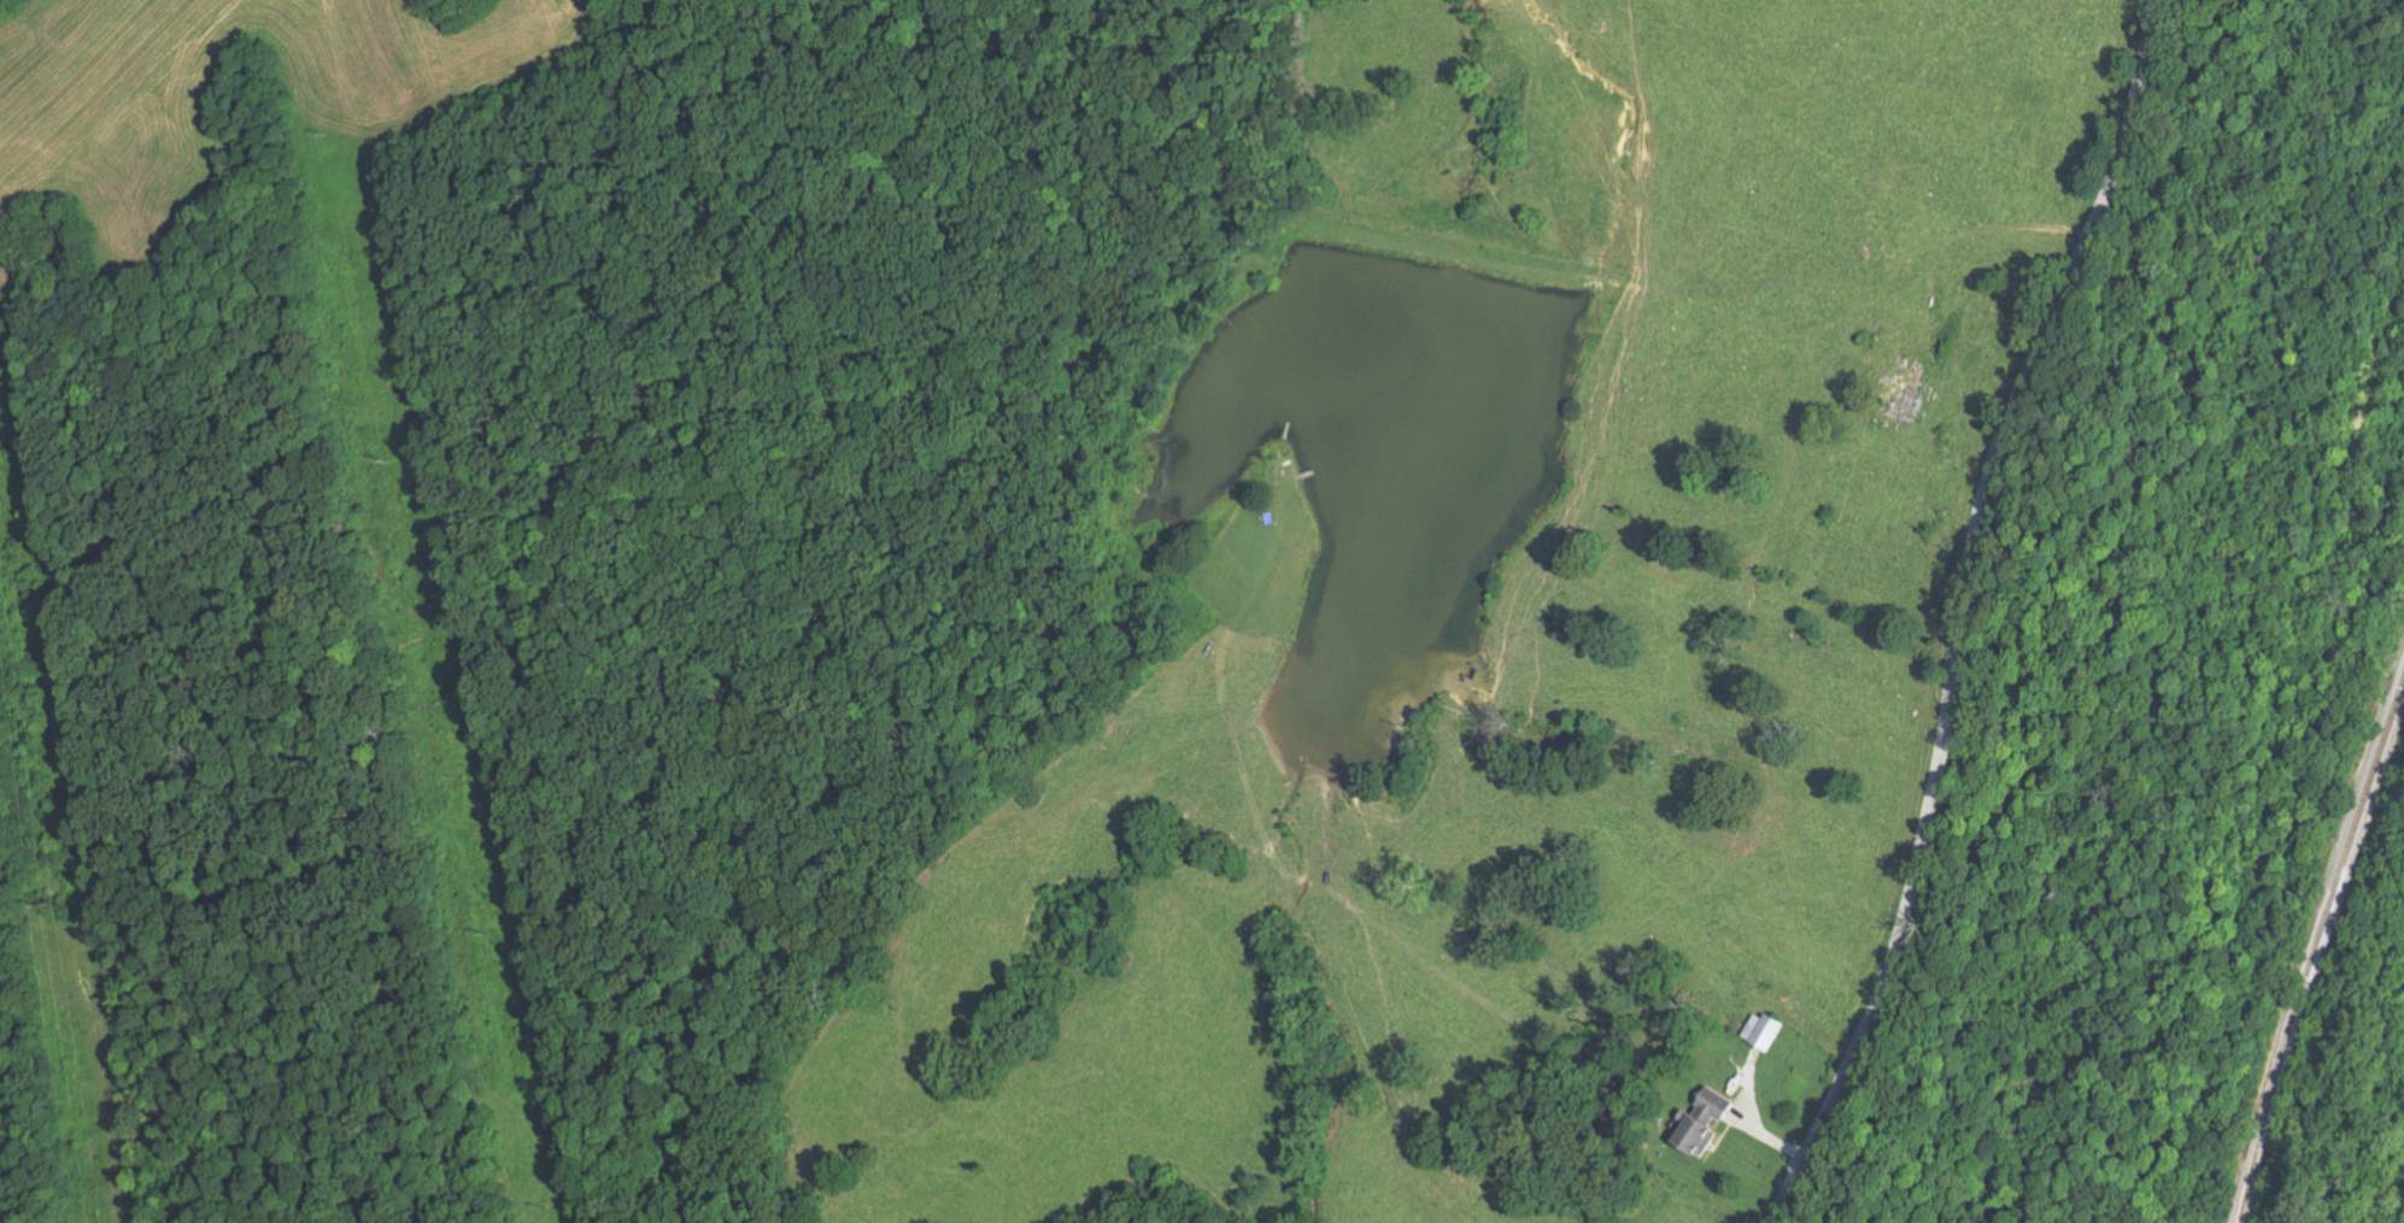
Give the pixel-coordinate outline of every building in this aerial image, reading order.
[(1910,420),(1924,382),(1899,374),(1886,411),(1910,420)] [(1754,1041),(1774,1052),(1790,1023),(1772,1013),(1769,1019),(1760,1013),(1750,1030),(1758,1035),(1754,1041)] [(1681,1143),(1706,1158),(1722,1132),(1714,1127),(1720,1118),(1727,1122),(1740,1102),(1714,1087),(1681,1143)]
